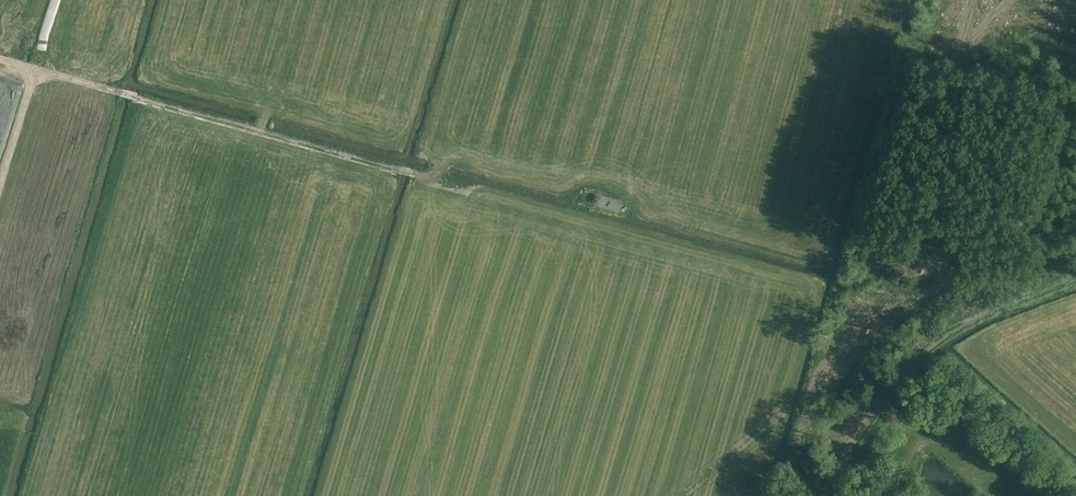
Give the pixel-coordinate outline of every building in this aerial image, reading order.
[(622,201),(585,190),(582,201),(619,212),(622,201)]
